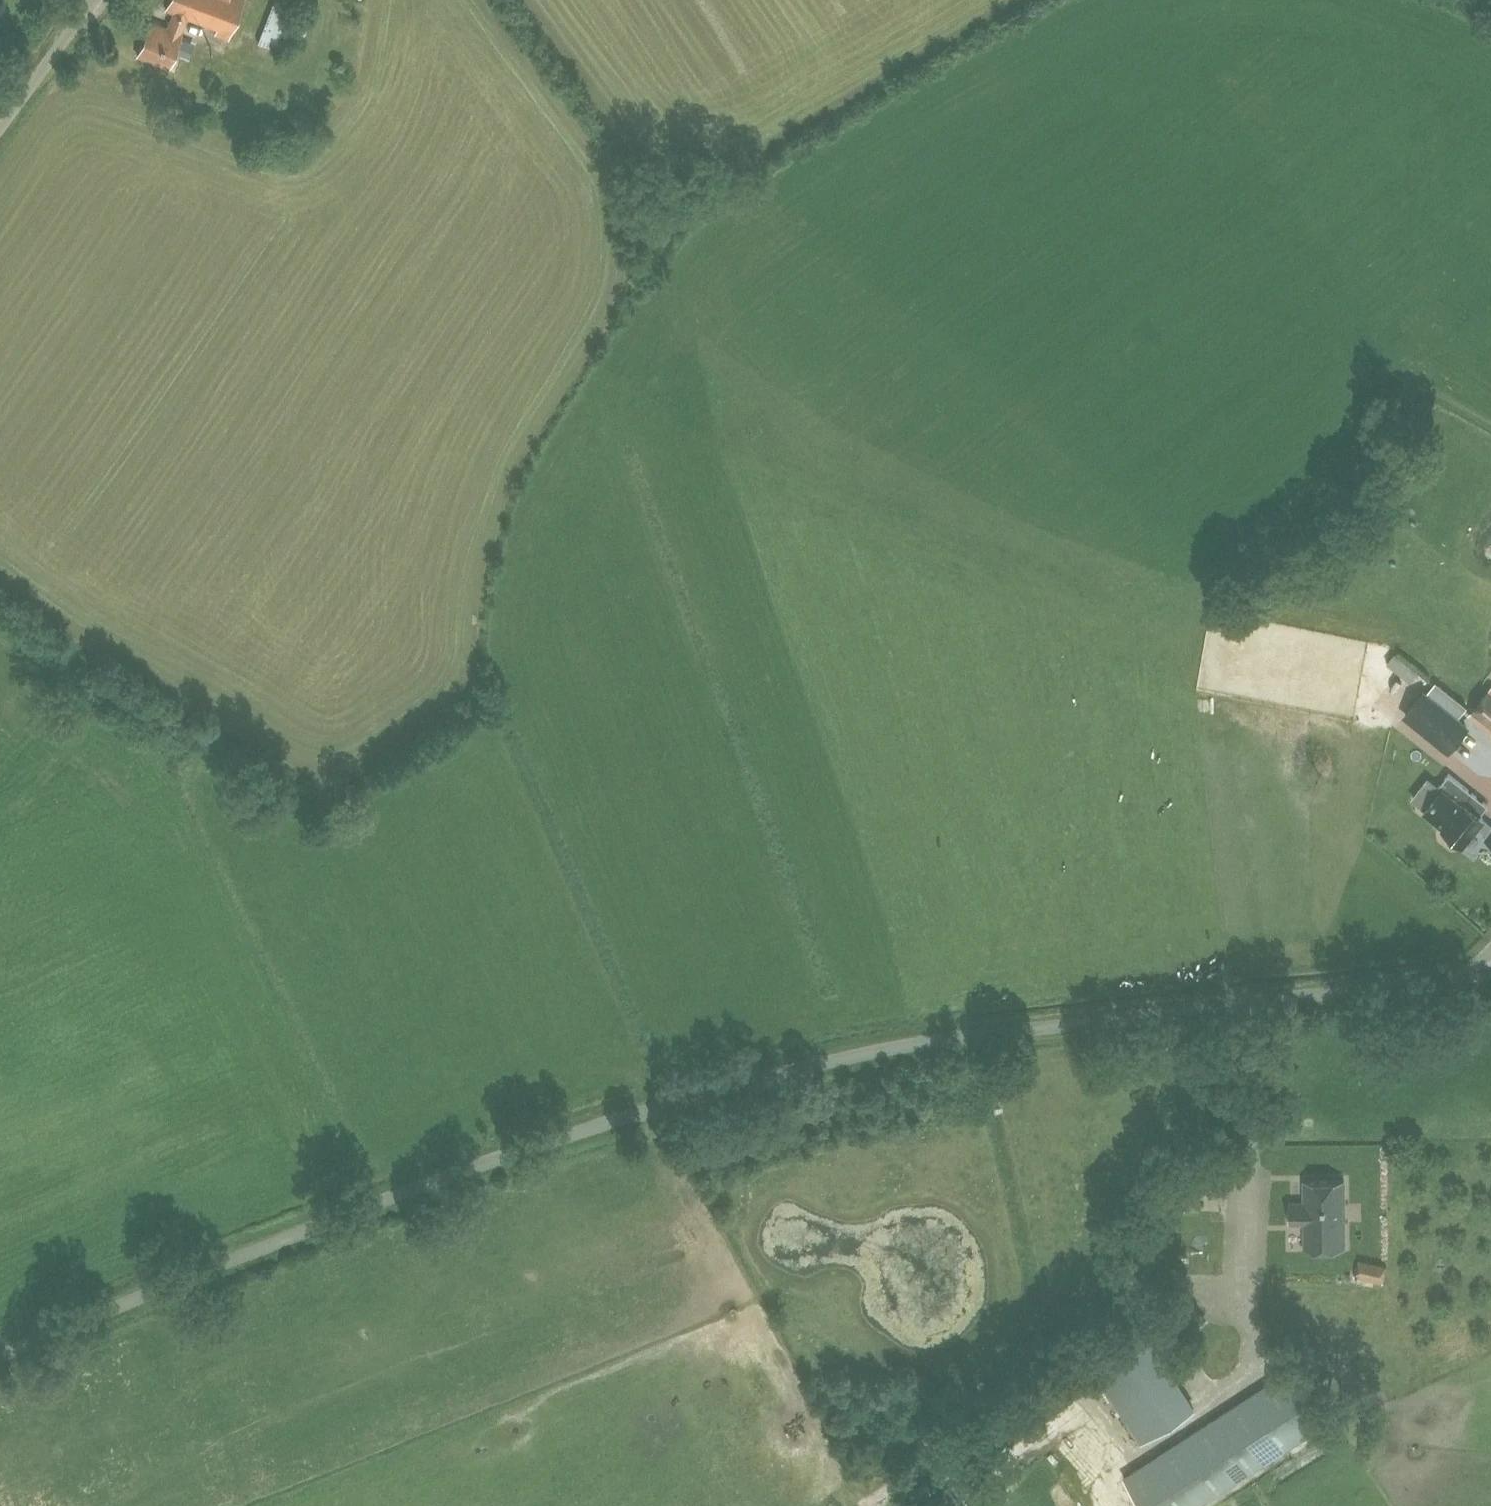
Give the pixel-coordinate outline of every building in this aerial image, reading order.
[(167,8),(174,11),(187,16),(218,28),(215,34),(228,38),(243,0),(170,0),(167,8)] [(311,14),(299,9),(298,11),(292,28),(292,29),(303,33),(311,14)] [(181,32),(187,16),(174,11),(168,27),(151,21),(138,55),(169,66),(182,33),(181,32)] [(1490,684),(1470,709),(1490,726),(1490,684)] [(1470,725),(1424,688),(1403,715),(1448,752),(1470,725)] [(1480,815),(1487,807),(1489,804),(1450,773),(1439,786),(1442,789),(1425,809),(1445,825),(1444,828),(1447,830),(1445,832),(1445,837),(1454,844),(1458,843),(1460,841),(1463,843),(1478,825),(1490,835),(1488,838),(1490,841),(1490,823),(1480,815)] [(1345,1222),(1344,1204),(1344,1180),(1304,1181),(1305,1202),(1290,1202),(1291,1222),(1305,1222),(1305,1247),(1345,1246),(1345,1222)] [(1383,1284),(1388,1266),(1359,1260),(1355,1276),(1364,1277),(1363,1280),(1383,1284)] [(1141,1443),(1196,1408),(1141,1323),(1087,1358),(1141,1443)] [(1334,1418),(1299,1363),(1124,1477),(1143,1505),(1197,1505),(1334,1418)]
